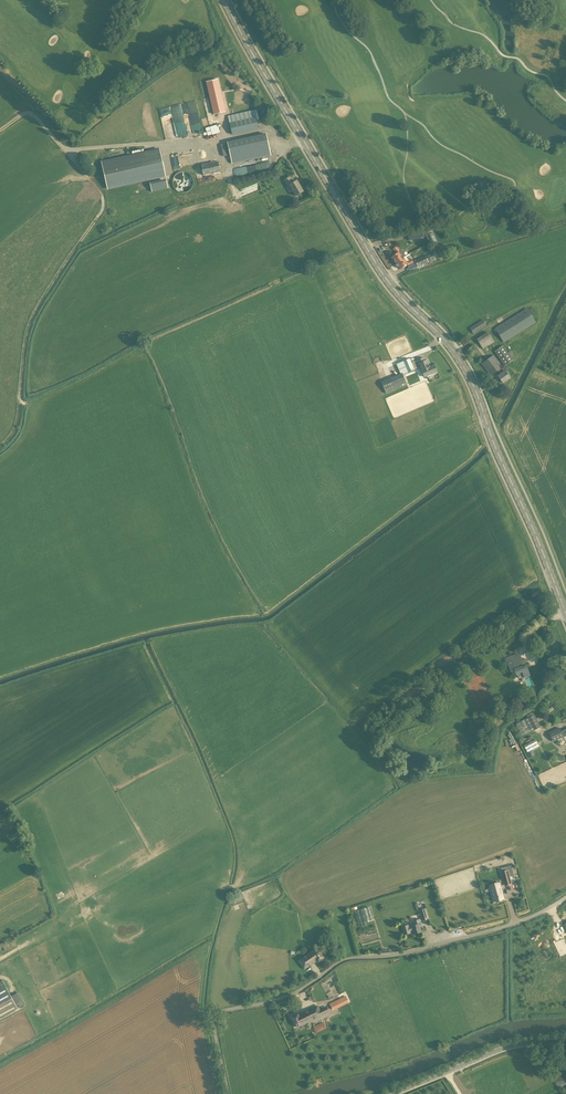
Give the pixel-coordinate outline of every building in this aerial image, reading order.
[(226,74),(234,83),(238,79),(230,70),(226,74)] [(217,79),(207,82),(210,96),(214,114),(223,112),(225,112),(217,79)] [(181,103),(186,127),(192,126),(193,133),(202,131),(196,101),(181,103)] [(162,116),(166,140),(176,138),(171,108),(161,110),(162,114),(166,113),(166,115),(162,116)] [(256,109),(228,116),(232,135),(259,129),(257,121),(259,121),(256,109)] [(210,127),(205,128),(208,135),(212,134),(212,135),(220,132),(217,125),(210,127)] [(232,164),(271,155),(266,133),(227,142),(232,164)] [(108,189),(165,176),(160,150),(102,162),(108,189)] [(185,155),(172,156),(173,168),(186,167),(185,155)] [(203,176),(220,172),(218,161),(201,165),(203,176)] [(288,187),(290,186),(296,196),(303,191),(297,180),(293,182),(290,176),(283,180),(288,187)] [(396,253),(391,257),(396,263),(405,256),(401,250),(400,251),(396,246),(393,249),(396,253)] [(425,255),(414,260),(418,267),(428,262),(435,259),(432,253),(425,256),(425,255)] [(408,260),(405,256),(396,263),(400,269),(406,265),(407,266),(414,263),(412,259),(408,260)] [(535,322),(527,309),(495,329),(494,330),(495,332),(497,331),(503,342),(535,322)] [(486,325),(483,320),(470,328),(473,334),(486,325)] [(489,331),(477,338),(483,348),(495,341),(489,331)] [(474,348),(471,344),(465,348),(468,352),(474,348)] [(508,353),(503,345),(495,351),(505,366),(513,360),(510,356),(513,355),(511,351),(508,353)] [(503,367),(493,355),(481,364),(490,376),(498,371),(500,374),(498,376),(502,383),(510,378),(505,371),(504,372),(501,368),(503,367)] [(419,364),(422,370),(421,370),(424,377),(431,374),(432,376),(438,373),(434,365),(429,367),(426,361),(424,362),(422,357),(417,360),(419,364)] [(414,370),(409,358),(396,364),(401,375),(414,370)] [(523,677),(524,677),(529,675),(526,665),(523,666),(522,664),(523,663),(519,653),(505,658),(511,672),(515,670),(516,675),(517,675),(517,676),(518,676),(518,677),(519,677),(520,677),(521,677),(521,678),(522,678),(523,677)] [(534,730),(540,727),(539,725),(542,724),(539,718),(536,719),(534,714),(527,718),(534,730)] [(565,736),(565,729),(561,731),(559,728),(548,733),(553,742),(563,737),(564,737),(565,736)] [(539,746),(535,740),(524,746),(527,752),(539,746)] [(501,890),(499,883),(489,885),(491,893),(492,893),(494,901),(503,899),(500,890),(501,890)] [(244,898),(241,891),(232,895),(234,901),(244,898)] [(362,908),(366,922),(374,920),(370,906),(362,908)] [(425,908),(419,910),(422,921),(428,919),(425,908)] [(413,930),(414,933),(421,931),(419,924),(421,923),(420,919),(413,921),(414,925),(412,926),(409,927),(408,923),(402,924),(405,935),(411,933),(410,931),(413,930)] [(554,944),(560,955),(565,952),(565,944),(563,939),(554,944)] [(317,948),(298,961),(304,969),(317,960),(318,961),(324,957),(317,948)] [(25,1005),(19,993),(12,997),(3,981),(0,982),(0,1018),(25,1005)] [(333,1010),(348,1003),(345,996),(330,1003),(333,1010)] [(298,1013),(291,1017),(296,1028),(322,1015),(329,1011),(326,1007),(320,1010),(317,1006),(298,1015),(298,1013)] [(316,1033),(326,1028),(323,1022),(313,1026),(316,1033)] [(558,1086),(565,1083),(565,1080),(564,1075),(555,1078),(557,1086),(558,1086)]
